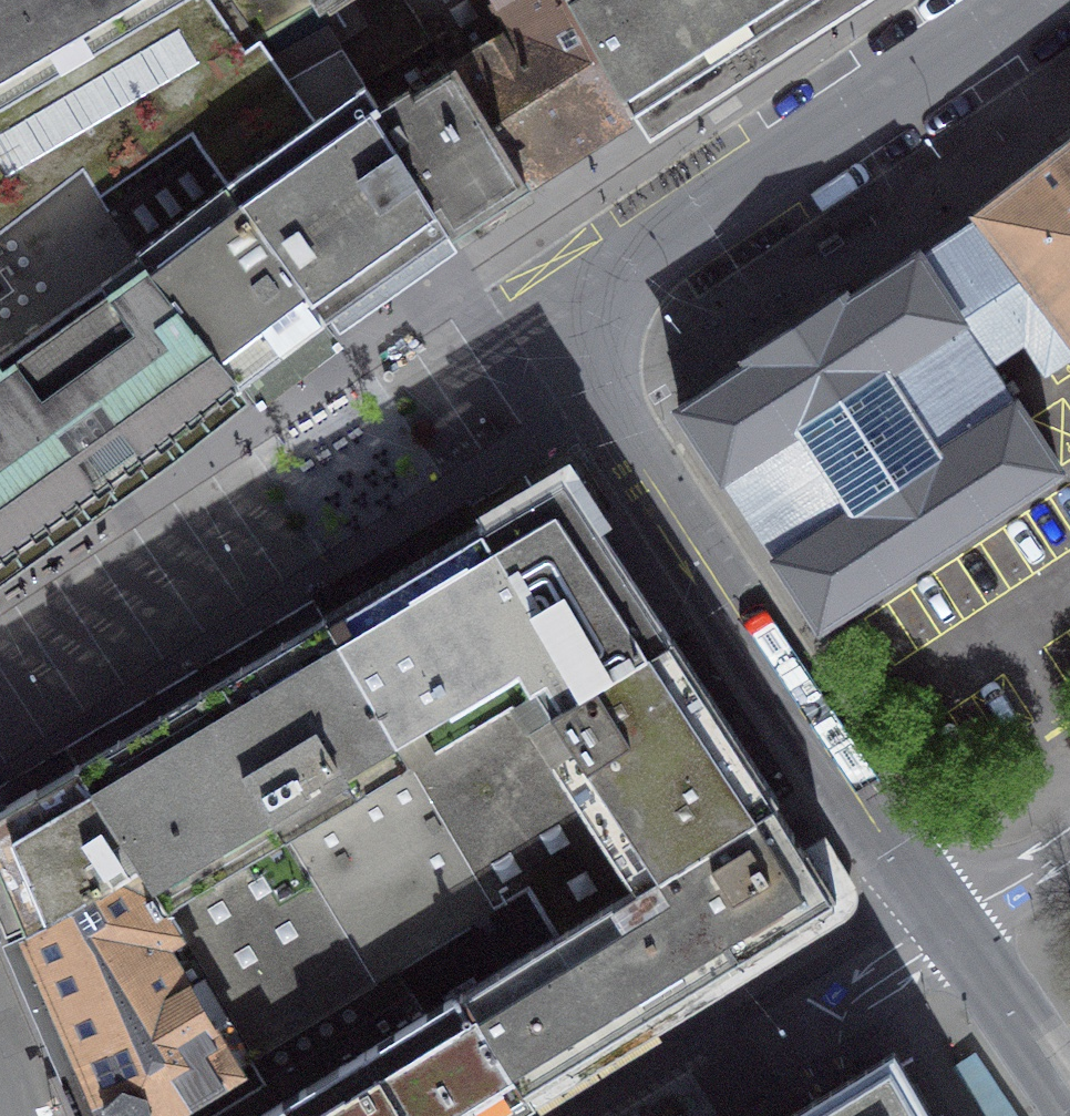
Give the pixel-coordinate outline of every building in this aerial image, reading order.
[(3,224),(5,226),(84,166),(111,209),(201,147),(325,320),(452,230),(378,111),(381,109),(364,83),(339,43),(328,25),(271,57),(258,39),(231,0),(0,0),(0,226),(3,224)] [(258,39),(318,5),(328,25),(339,43),(368,25),(352,0),(231,0),(258,39)] [(431,40),(452,73),(457,71),(524,184),(619,123),(630,116),(567,0),(406,0),(431,40)] [(630,116),(634,113),(633,111),(635,110),(636,112),(812,0),(567,0),(630,116)] [(452,230),(524,184),(457,71),(452,73),(431,40),(364,83),(381,109),(378,111),(452,230)] [(980,211),(982,215),(921,255),(989,359),(1025,336),(1046,368),(1069,352),(1069,143),(980,211)] [(239,385),(325,320),(201,147),(111,209),(155,275),(239,385)] [(235,386),(236,387),(239,385),(155,275),(111,209),(84,166),(5,226),(3,224),(0,226),(0,284),(3,289),(0,292),(0,558),(235,386)] [(989,359),(921,255),(918,251),(848,297),(845,293),(796,325),(747,357),(750,362),(680,406),(821,623),(1059,467),(989,359)] [(497,519),(488,525),(582,687),(669,635),(563,474),(518,502),(523,511),(500,524),(497,519)] [(556,934),(775,799),(757,770),(669,635),(582,687),(488,525),(484,520),(473,527),(325,616),(409,761),(495,906),(527,887),(537,904),(556,934)] [(409,761),(325,616),(229,673),(75,763),(139,861),(169,906),(289,834),(302,825),(409,761)] [(393,968),(495,906),(409,761),(302,825),(289,834),(374,979),(393,968)] [(75,763),(66,768),(1,808),(0,809),(0,869),(26,929),(139,861),(75,763)] [(837,899),(775,799),(556,934),(461,991),(523,1092),(837,899)] [(374,979),(289,834),(169,906),(208,965),(200,969),(251,1054),(374,979)] [(26,929),(108,1115),(153,1115),(224,1071),(251,1054),(200,969),(208,965),(169,906),(139,861),(26,929)] [(523,1092),(461,991),(420,1017),(257,1115),(484,1115),(523,1092)] [(780,1115),(934,1115),(893,1046),(844,1077),(780,1115)]
